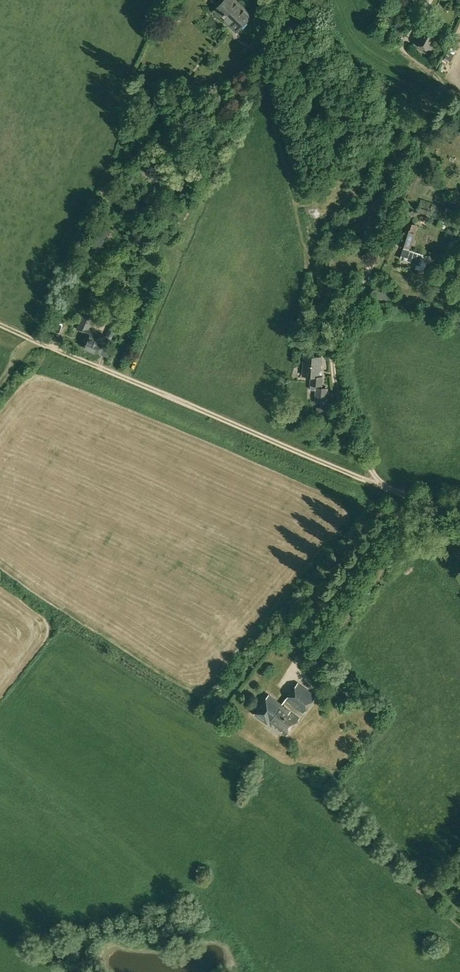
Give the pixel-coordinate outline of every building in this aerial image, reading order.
[(237,30),(250,16),(233,0),(225,0),(217,7),(225,15),(223,17),(237,30)] [(414,42),(430,51),(439,35),(423,26),(414,42)] [(391,37),(398,41),(401,37),(394,33),(391,37)] [(437,225),(445,228),(447,222),(439,220),(437,225)] [(415,230),(404,226),(399,243),(410,247),(415,230)] [(100,250),(109,230),(103,227),(94,247),(100,250)] [(401,258),(420,264),(422,257),(403,250),(401,258)] [(81,345),(101,354),(105,344),(103,343),(106,336),(111,339),(124,308),(112,303),(107,316),(113,318),(106,336),(89,329),(94,319),(83,315),(77,329),(87,333),(81,345)] [(315,402),(327,403),(328,388),(322,388),(323,376),(320,376),(321,356),(304,355),(303,375),(311,376),(310,389),(316,390),(315,402)] [(316,412),(334,413),(334,403),(319,403),(319,408),(316,407),(316,412)] [(285,699),(303,713),(316,696),(298,682),(285,699)] [(277,728),(286,735),(289,733),(298,721),(297,721),(299,718),(269,694),(254,714),(268,724),(270,721),(278,727),(277,728)]
